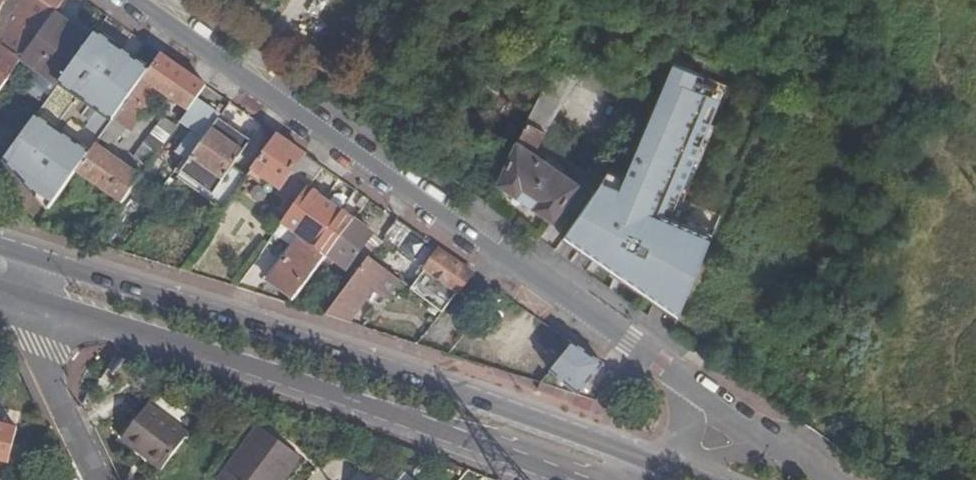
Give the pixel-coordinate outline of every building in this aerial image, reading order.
[(68,0),(26,0),(14,17),(1,50),(0,51),(0,92),(23,62),(56,17),(68,0)] [(72,29),(56,17),(23,62),(58,88),(65,79),(92,42),(72,29)] [(92,42),(94,38),(75,24),(72,29),(92,42)] [(117,117),(144,80),(92,42),(65,79),(117,117)] [(187,114),(206,88),(162,56),(144,80),(117,117),(115,120),(130,131),(158,92),(187,114)] [(574,226),(568,234),(618,269),(631,279),(679,312),(712,235),(721,215),(684,199),(732,89),(699,75),(675,64),(640,144),(626,178),(608,171),(600,184),(600,185),(574,226)] [(540,98),(560,110),(577,82),(553,69),(540,98)] [(540,98),(499,184),(553,221),(579,185),(533,152),(560,110),(540,98)] [(5,162),(48,212),(76,174),(90,154),(38,116),(5,162)] [(133,159),(147,169),(176,129),(162,119),(133,159)] [(250,145),(219,122),(178,178),(186,183),(209,200),(250,145)] [(309,190),(323,171),(275,137),(251,170),(299,203),(309,190)] [(90,154),(76,174),(121,206),(141,178),(97,145),(90,154)] [(327,257),(353,222),(309,190),(299,203),(283,226),(301,239),(293,250),(277,271),(270,280),(268,283),(293,301),(327,257)] [(371,235),(353,222),(327,257),(345,270),(346,269),(371,235)] [(417,254),(427,244),(398,224),(391,232),(417,254)] [(301,239),(283,226),(275,237),(293,250),(301,239)] [(568,234),(565,239),(615,275),(618,269),(568,234)] [(382,244),(371,235),(346,269),(357,277),(369,261),(382,244)] [(441,315),(473,276),(440,253),(410,291),(441,315)] [(357,277),(326,318),(348,325),(374,290),(385,299),(399,283),(369,261),(357,277)] [(266,277),(270,280),(277,271),(273,268),(266,277)] [(631,279),(628,284),(676,318),(679,312),(631,279)] [(576,396),(602,366),(574,347),(552,375),(576,396)] [(122,441),(162,471),(187,437),(148,406),(122,441)] [(8,463),(16,430),(0,426),(0,461),(8,463)] [(300,458),(259,427),(219,479),(284,479),(300,458)]
